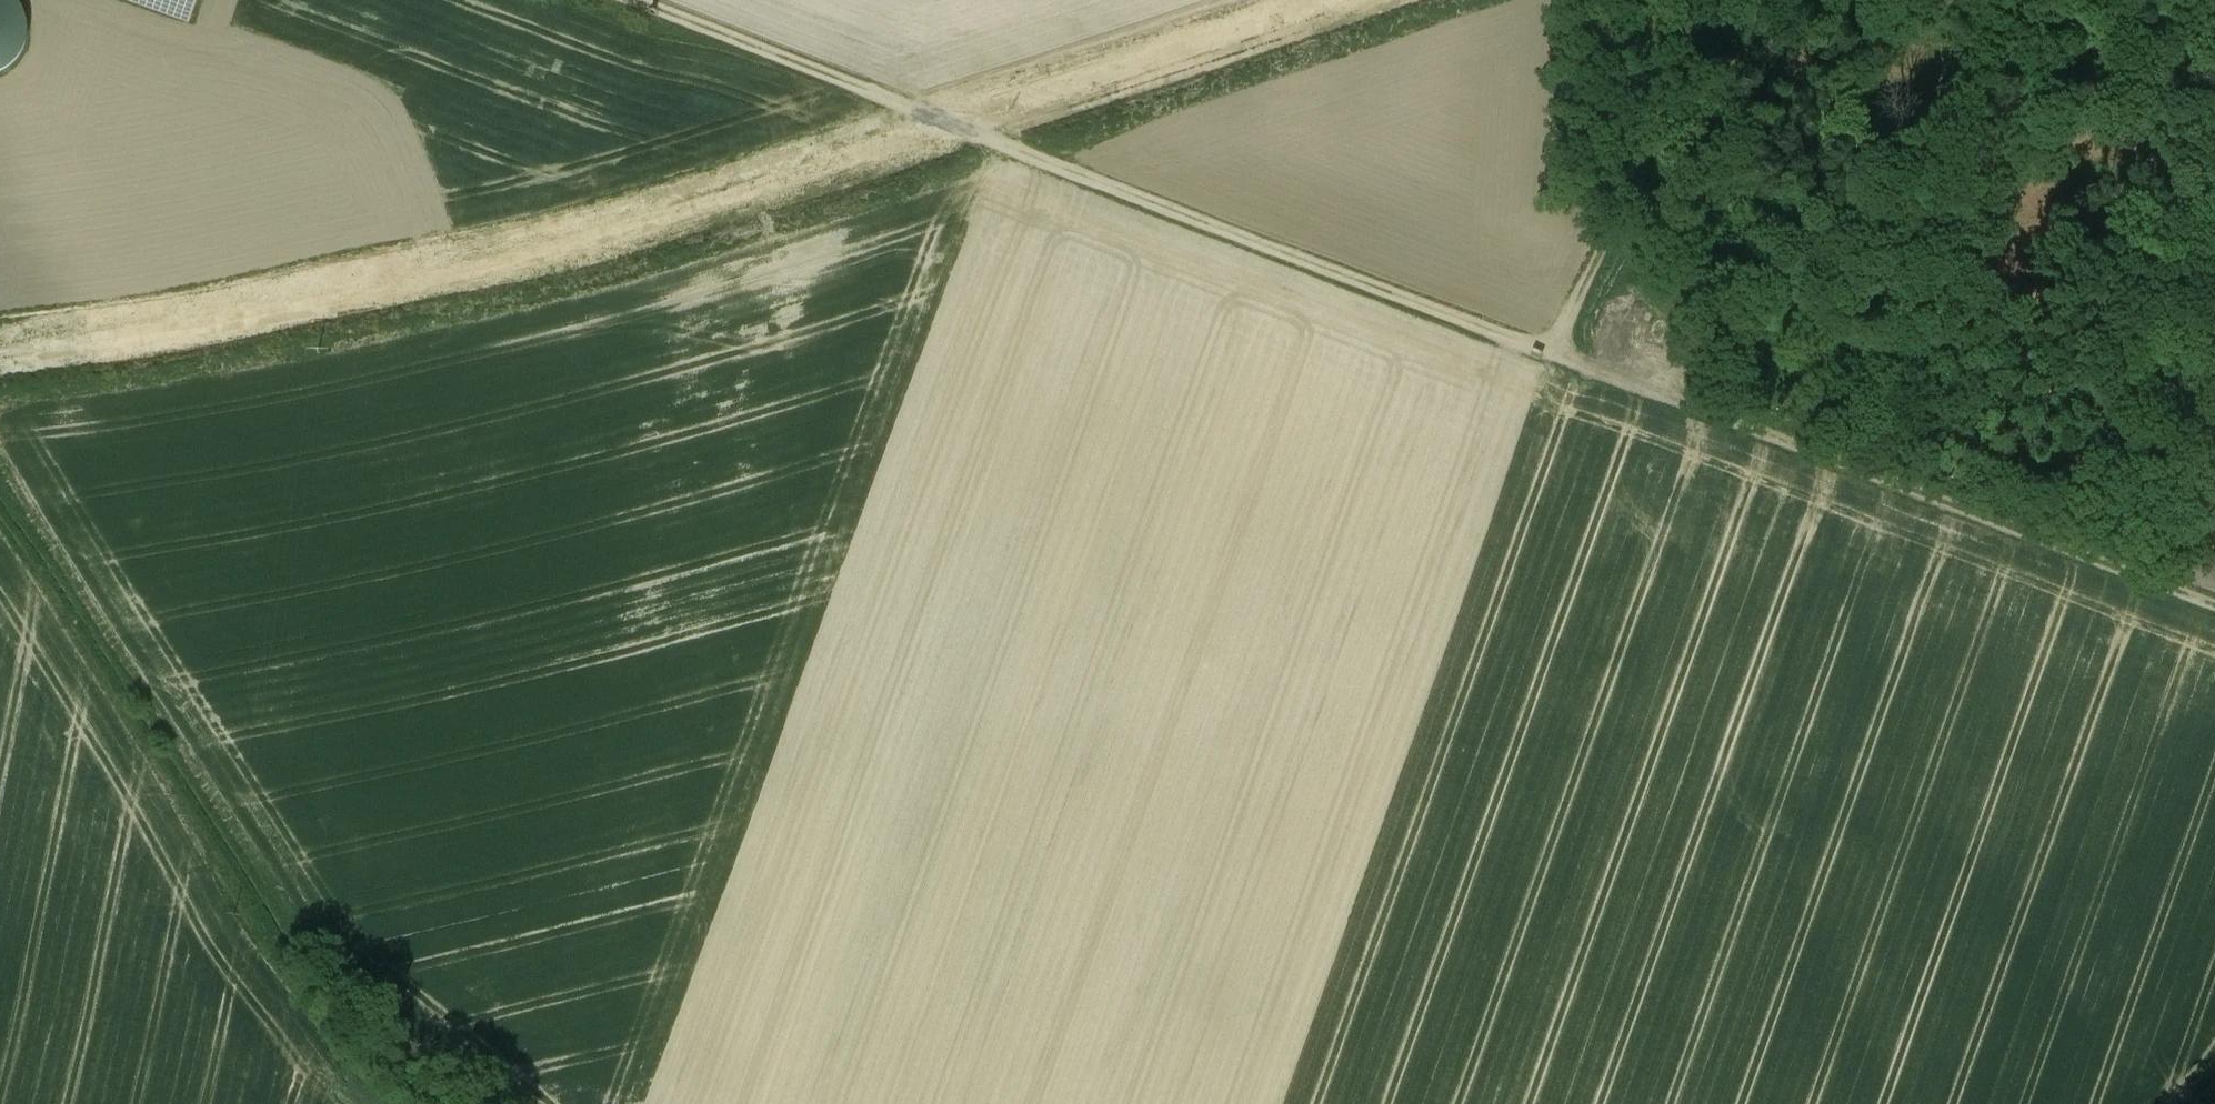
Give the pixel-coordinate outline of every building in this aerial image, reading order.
[(191,22),(198,0),(131,0),(191,22)]
